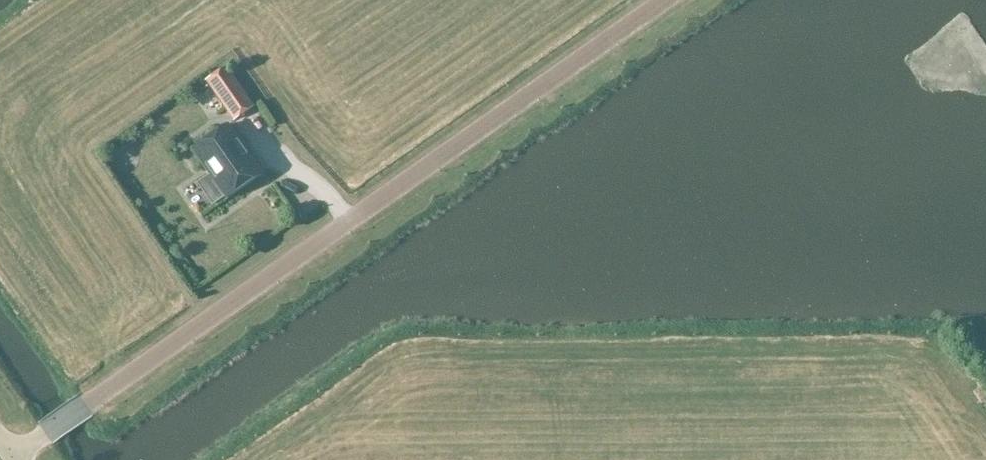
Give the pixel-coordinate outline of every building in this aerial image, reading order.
[(234,121),(254,107),(227,67),(207,81),(234,121)] [(227,199),(263,174),(228,125),(193,150),(227,199)]
